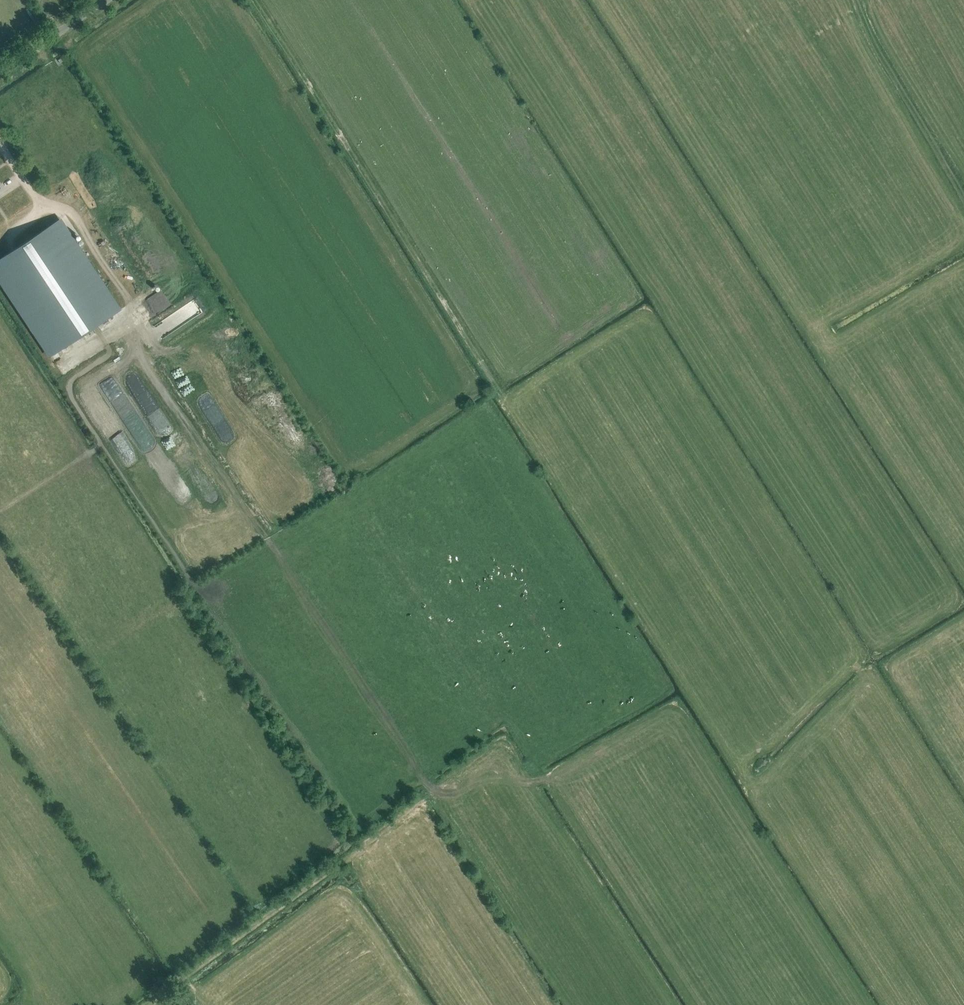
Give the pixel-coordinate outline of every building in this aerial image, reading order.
[(34,24),(39,21),(34,13),(29,16),(34,24)] [(50,356),(119,310),(59,220),(0,259),(0,281),(50,356)] [(141,381),(128,388),(141,412),(154,405),(141,381)] [(92,419),(102,424),(108,414),(99,408),(92,419)] [(121,456),(133,450),(124,435),(112,442),(121,456)]
